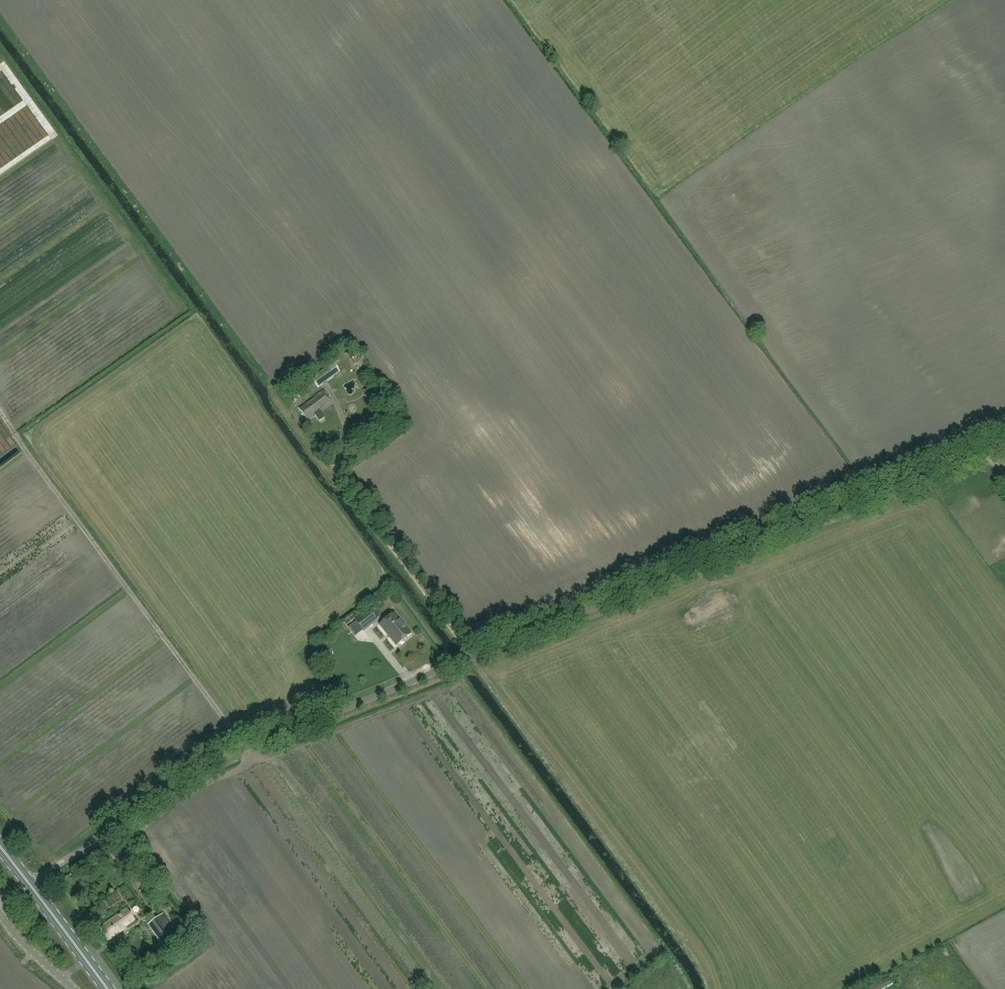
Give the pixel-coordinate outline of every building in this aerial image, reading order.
[(318,387),(331,378),(324,368),(312,377),(318,387)] [(320,411),(332,402),(323,390),(313,398),(299,409),(308,421),(316,415),(316,416),(321,412),(320,411)] [(364,630),(376,620),(369,610),(356,621),(364,630)] [(387,619),(380,625),(396,646),(411,634),(394,614),(393,614),(392,612),(386,617),(387,619)] [(122,928),(135,919),(127,908),(101,927),(109,939),(123,929),(122,928)] [(161,943),(177,932),(163,913),(148,923),(161,943)]
